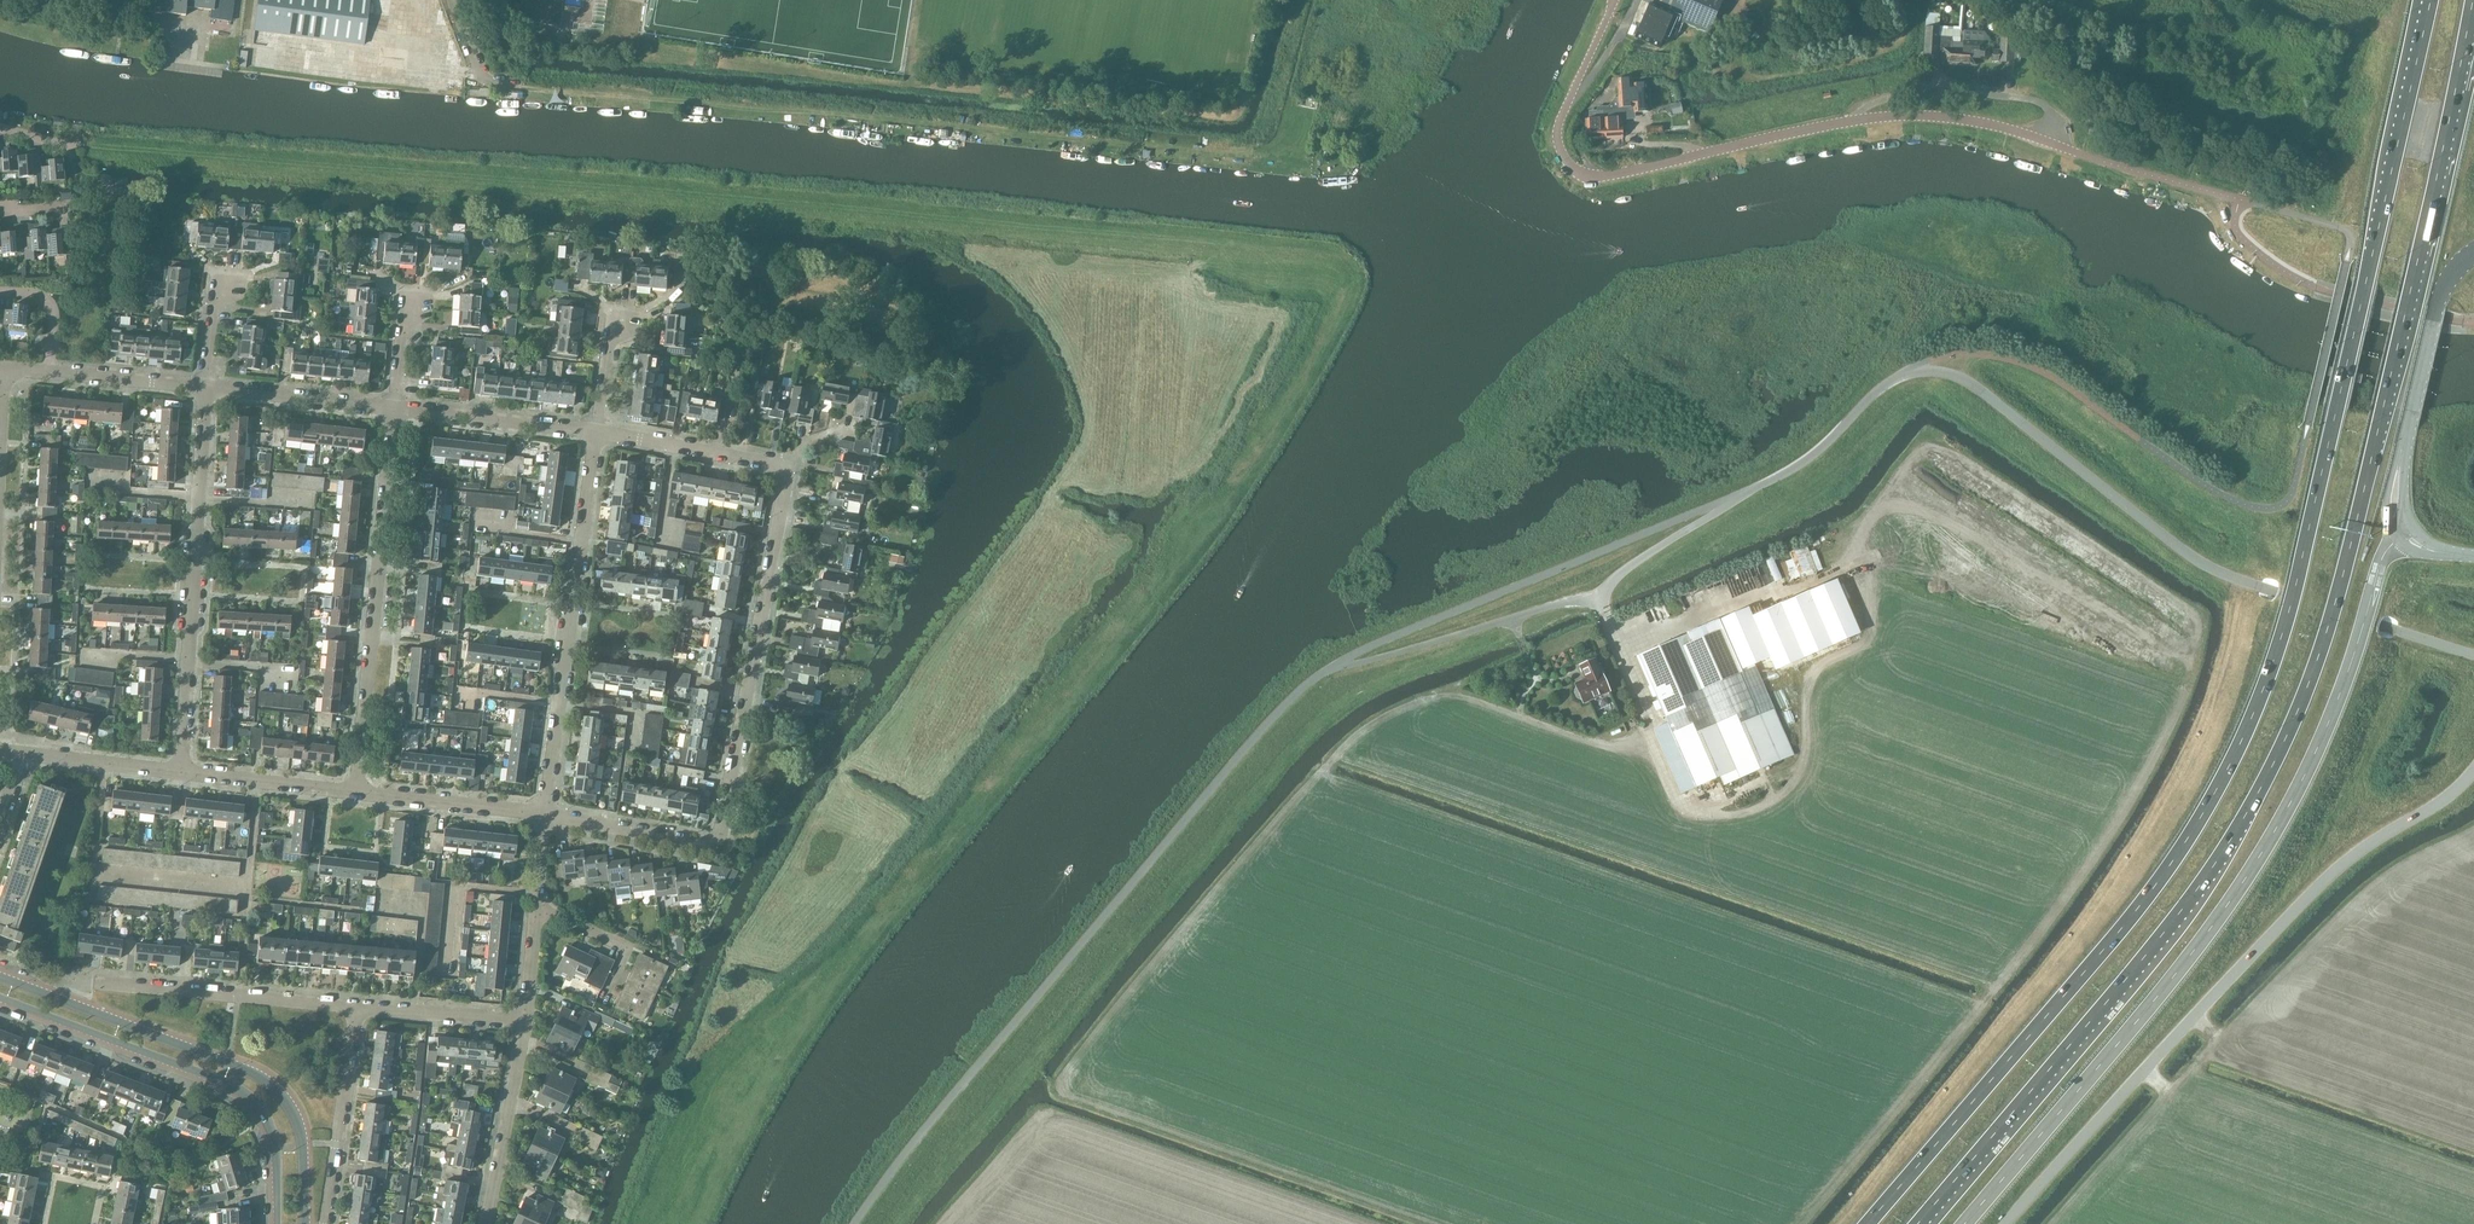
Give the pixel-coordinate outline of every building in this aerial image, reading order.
[(186,7),(211,11),(210,19),(231,22),(234,0),(143,0),(141,11),(159,14),(159,13),(185,16),(186,7)] [(364,45),(370,0),(258,0),(254,30),(364,45)] [(535,23),(561,27),(565,0),(538,0),(536,13),(535,23)] [(1723,0),(1655,0),(1654,2),(1650,1),(1634,37),(1659,48),(1669,25),(1676,29),(1679,21),(1709,33),(1723,0)] [(1943,62),(1960,63),(1961,49),(1963,49),(1964,42),(1960,42),(1961,30),(1940,29),(1942,7),(1929,7),(1927,55),(1939,55),(1943,56),(1943,62)] [(569,24),(565,23),(562,38),(567,39),(606,44),(608,30),(569,24)] [(1961,49),(1960,63),(1976,64),(1977,58),(1983,58),(1984,47),(1990,47),(1990,40),(1985,33),(1964,32),(1964,42),(1963,49),(1961,49)] [(2012,43),(2013,35),(2013,34),(2012,34),(2004,34),(2001,33),(2001,35),(2000,46),(2000,51),(1992,51),(1992,55),(1992,60),(1999,61),(1999,62),(2012,63),(2012,61),(2020,62),(2021,48),(2017,48),(2017,44),(2012,43)] [(1617,79),(1619,107),(1619,108),(1634,107),(1634,112),(1649,112),(1648,83),(1635,83),(1636,88),(1629,88),(1631,82),(1631,78),(1617,79)] [(1609,106),(1604,107),(1605,138),(1623,137),(1622,121),(1622,110),(1619,110),(1619,108),(1619,107),(1617,98),(1615,98),(1609,106)] [(1683,112),(1679,101),(1672,103),(1676,114),(1683,112)] [(1605,138),(1604,107),(1596,107),(1596,110),(1589,111),(1589,119),(1586,119),(1587,139),(1605,138)] [(14,152),(13,148),(4,149),(4,152),(2,153),(2,159),(0,159),(0,173),(18,172),(16,152),(14,152)] [(32,163),(31,150),(16,152),(18,172),(18,178),(41,177),(41,168),(40,162),(32,163)] [(41,168),(41,177),(42,183),(65,181),(63,157),(54,158),(54,161),(48,162),(49,168),(41,168)] [(99,186),(110,187),(111,176),(101,175),(99,186)] [(221,251),(221,249),(228,250),(228,247),(235,247),(237,227),(230,226),(230,223),(217,222),(214,224),(214,227),(212,249),(212,250),(213,252),(219,253),(221,251)] [(189,243),(196,244),(198,226),(198,223),(191,223),(189,243)] [(24,253),(47,251),(46,237),(45,230),(45,224),(30,225),(31,238),(23,238),(24,253)] [(196,247),(212,249),(214,227),(198,226),(196,244),(196,247)] [(244,227),(237,227),(235,247),(242,248),(244,227)] [(45,230),(47,251),(48,257),(71,255),(69,241),(61,242),(60,229),(45,230)] [(243,230),(242,248),(241,251),(257,253),(259,232),(243,230)] [(275,233),(273,251),(280,252),(282,231),(275,230),(275,233)] [(259,232),(257,253),(273,254),(273,251),(275,233),(259,232)] [(24,253),(23,238),(15,239),(14,233),(0,234),(0,239),(1,248),(1,254),(24,253)] [(377,260),(384,261),(385,243),(386,240),(379,240),(377,260)] [(447,241),(446,249),(444,270),(450,270),(450,272),(451,274),(458,275),(459,273),(459,271),(460,271),(460,268),(467,269),(469,248),(463,247),(464,243),(447,241)] [(383,264),(399,266),(401,245),(385,243),(384,261),(383,264)] [(415,264),(422,265),(424,244),(417,243),(417,246),(401,245),(399,266),(415,267),(415,264)] [(431,244),(424,244),(422,265),(429,265),(429,268),(444,270),(446,249),(431,247),(431,244)] [(577,271),(592,272),(591,284),(607,285),(609,263),(593,262),(594,256),(581,255),(580,266),(578,268),(577,271)] [(654,268),(652,289),(668,290),(668,287),(670,269),(661,268),(662,261),(655,260),(654,268)] [(168,268),(186,270),(187,263),(166,261),(166,268),(168,268)] [(630,284),(632,263),(625,262),(624,265),(609,263),(607,285),(623,286),(623,283),(630,284)] [(652,289),(654,268),(639,266),(639,263),(632,263),(630,284),(637,284),(637,287),(652,289)] [(670,269),(668,287),(675,288),(676,275),(677,267),(670,266),(670,269)] [(168,268),(166,284),(187,286),(189,271),(186,270),(168,268)] [(577,282),(591,284),(592,272),(577,271),(577,282)] [(277,280),(272,280),(269,282),(268,291),(271,294),(273,294),(273,296),(294,298),(301,299),(304,276),(278,273),(277,280)] [(563,284),(563,280),(556,279),(555,294),(568,295),(569,284),(563,284)] [(357,289),(375,291),(376,283),(347,280),(346,289),(357,290),(357,289)] [(166,284),(165,299),(186,302),(187,286),(166,284)] [(482,297),(484,297),(485,290),(464,288),(464,295),(482,297)] [(355,305),(376,307),(378,291),(375,291),(357,289),(357,290),(355,305)] [(481,313),(482,297),(464,295),(460,295),(459,311),(481,313)] [(294,298),(273,296),(271,312),(274,312),(292,314),(292,313),(294,298)] [(164,304),(163,315),(184,317),(186,302),(165,299),(157,298),(157,304),(164,304)] [(559,300),(556,322),(562,323),(583,325),(583,322),(587,323),(588,316),(584,316),(585,310),(582,309),(583,302),(559,300)] [(4,311),(2,325),(25,327),(27,306),(13,305),(12,311),(4,311)] [(376,307),(355,305),(354,320),(374,322),(376,307)] [(690,318),(692,318),(693,311),(672,309),(672,316),(690,318)] [(481,313),(459,311),(458,327),(461,327),(479,328),(481,313)] [(292,314),(274,312),(273,319),(294,321),(295,314),(292,313),(292,314)] [(669,315),(667,331),(688,333),(690,318),(672,316),(669,315)] [(41,329),(42,320),(34,319),(33,328),(41,329)] [(264,329),(267,329),(268,322),(247,320),(247,327),(264,329)] [(374,322),(354,320),(352,336),(373,338),(374,322)] [(581,341),(583,325),(562,323),(560,338),(581,341)] [(244,326),(242,342),(263,345),(264,329),(247,327),(244,326)] [(117,356),(133,358),(135,337),(136,327),(129,327),(128,336),(119,335),(120,332),(112,331),(110,352),(117,353),(117,356)] [(461,327),(461,333),(461,334),(482,335),(482,328),(479,328),(461,327)] [(688,333),(667,331),(665,347),(668,347),(686,349),(688,333)] [(560,338),(545,336),(544,342),(551,342),(551,344),(559,345),(558,354),(579,357),(581,341),(560,338)] [(133,358),(148,359),(150,338),(135,337),(133,358)] [(164,360),(166,339),(150,338),(148,359),(164,360)] [(179,362),(181,341),(166,339),(164,360),(179,362)] [(454,350),(457,351),(458,343),(437,341),(436,348),(454,350)] [(239,351),(240,351),(240,352),(240,358),(243,358),(242,365),(242,366),(242,367),(242,368),(243,368),(244,369),(262,371),(263,371),(264,371),(265,370),(265,369),(266,363),(266,362),(265,361),(264,360),(261,360),(263,345),(242,342),(238,342),(237,348),(237,349),(237,350),(238,351),(239,351)] [(2336,344),(2335,347),(2336,348),(2364,354),(2365,351),(2364,350),(2337,344),(2336,344)] [(339,359),(337,380),(352,382),(354,361),(356,346),(351,345),(349,352),(348,352),(347,360),(339,359)] [(686,349),(668,347),(668,354),(688,356),(689,349),(686,349)] [(290,375),(306,376),(308,356),(293,354),(294,349),(285,348),(282,372),(290,373),(290,375)] [(433,348),(432,364),(453,366),(454,350),(436,348),(433,348)] [(855,349),(853,360),(863,363),(866,351),(855,349)] [(641,355),(639,370),(660,373),(662,357),(641,355)] [(321,378),(323,357),(308,356),(306,376),(321,378)] [(337,380),(339,359),(323,357),(321,378),(337,380)] [(354,361),(352,382),(368,383),(370,362),(354,361)] [(453,366),(432,364),(430,380),(433,380),(451,381),(453,366)] [(499,377),(496,398),(511,400),(514,379),(516,365),(510,364),(509,371),(507,371),(507,378),(499,377)] [(514,379),(511,400),(527,401),(529,380),(531,365),(524,364),(522,380),(514,379)] [(537,381),(529,380),(527,401),(542,403),(545,382),(546,368),(540,367),(540,375),(538,374),(537,381)] [(480,396),(496,398),(499,370),(476,368),(476,372),(474,392),(481,393),(480,396)] [(639,370),(636,386),(657,388),(660,373),(639,370)] [(451,381),(433,380),(433,387),(453,389),(454,382),(451,381)] [(558,405),(573,407),(574,403),(583,404),(586,382),(569,380),(568,385),(560,384),(558,405)] [(542,403),(558,405),(560,384),(545,382),(542,403)] [(784,419),(786,407),(786,404),(779,403),(782,384),(767,382),(765,393),(759,392),(757,402),(763,403),(762,408),(771,410),(770,417),(784,419)] [(846,415),(853,416),(858,395),(851,393),(852,389),(825,384),(822,399),(833,401),(832,404),(838,409),(841,409),(842,403),(848,404),(846,415)] [(636,386),(634,401),(655,404),(657,388),(636,386)] [(786,407),(792,408),(791,413),(800,415),(798,422),(813,424),(815,409),(808,408),(811,390),(795,387),(793,399),(791,398),(786,404),(786,407)] [(872,424),(878,426),(879,421),(882,421),(887,395),(872,392),(872,390),(859,387),(858,395),(853,416),(861,418),(862,413),(867,414),(866,419),(873,420),(872,424)] [(459,401),(468,402),(469,390),(460,389),(459,401)] [(681,413),(688,414),(691,396),(692,393),(684,392),(681,413)] [(687,417),(703,420),(706,399),(691,396),(688,414),(687,417)] [(715,400),(706,399),(703,420),(718,423),(719,420),(722,399),(723,398),(715,397),(715,400)] [(42,417),(58,418),(60,400),(44,398),(42,417)] [(722,399),(719,420),(726,421),(729,400),(722,399)] [(58,418),(74,420),(75,401),(60,400),(58,418)] [(74,420),(89,421),(91,403),(75,401),(74,420)] [(655,404),(634,401),(632,417),(653,419),(655,404)] [(89,421),(105,423),(106,404),(91,403),(89,421)] [(105,423),(120,424),(122,406),(106,404),(105,423)] [(675,423),(677,408),(670,406),(668,416),(667,422),(675,423)] [(122,410),(120,424),(120,431),(127,432),(128,421),(129,411),(122,410)] [(162,410),(161,424),(177,425),(178,411),(162,410)] [(231,417),(230,432),(246,433),(247,418),(231,417)] [(839,448),(851,450),(855,450),(861,453),(860,456),(872,458),(873,454),(888,457),(893,431),(892,431),(894,423),(882,421),(879,421),(878,426),(876,434),(870,433),(869,436),(870,439),(862,441),(862,444),(841,440),(839,448)] [(286,441),(301,443),(304,425),(288,423),(287,427),(286,441)] [(176,440),(177,425),(161,424),(160,439),(176,440)] [(301,443),(317,445),(319,426),(304,425),(301,443)] [(334,428),(319,426),(317,445),(332,447),(334,428)] [(279,437),(277,447),(285,448),(286,441),(287,427),(280,427),(279,437)] [(332,447),(348,448),(350,430),(334,428),(332,447)] [(350,430),(348,448),(364,450),(366,432),(350,430)] [(230,432),(229,446),(245,447),(246,433),(230,432)] [(175,454),(176,440),(160,439),(159,453),(175,454)] [(446,458),(448,441),(433,439),(431,456),(446,458)] [(446,458),(460,460),(462,442),(448,441),(446,458)] [(41,449),(40,464),(56,464),(57,450),(60,450),(60,443),(53,442),(46,442),(46,449),(41,449)] [(462,442),(460,460),(474,462),(476,444),(462,442)] [(474,462),(489,463),(491,446),(476,444),(474,462)] [(229,446),(228,460),(244,462),(245,447),(229,446)] [(489,463),(503,465),(505,455),(506,448),(491,446),(489,463)] [(855,486),(866,488),(873,489),(874,483),(865,481),(866,475),(869,475),(872,458),(860,456),(861,453),(855,450),(851,450),(850,455),(846,455),(844,464),(837,462),(834,476),(846,479),(846,478),(849,479),(855,483),(855,486)] [(550,452),(548,467),(565,470),(567,455),(550,452)] [(159,453),(158,468),(174,469),(175,454),(159,453)] [(89,469),(91,454),(83,454),(82,461),(82,468),(89,469)] [(97,469),(98,455),(91,454),(89,469),(97,469)] [(104,470),(105,456),(98,455),(97,469),(104,470)] [(502,475),(509,476),(511,456),(505,455),(503,465),(502,475)] [(113,456),(105,456),(104,470),(112,471),(113,456)] [(119,471),(120,457),(113,456),(112,471),(119,471)] [(518,465),(519,457),(511,456),(509,476),(517,477),(518,465)] [(127,472),(128,458),(120,457),(119,471),(127,472)] [(228,460),(227,475),(243,476),(244,462),(228,460)] [(615,477),(617,478),(637,480),(639,465),(620,462),(618,472),(615,472),(615,477)] [(55,479),(56,464),(40,464),(39,478),(55,479)] [(565,470),(548,467),(546,482),(563,484),(565,470)] [(654,482),(657,483),(663,484),(665,468),(656,467),(654,482)] [(147,489),(168,490),(168,483),(173,483),(174,469),(158,468),(157,482),(148,481),(147,489)] [(681,487),(680,494),(695,497),(699,477),(690,475),(690,473),(679,471),(676,486),(681,487)] [(272,487),(279,488),(281,474),(273,473),(272,487)] [(281,474),(279,488),(287,489),(288,474),(281,474)] [(287,489),(294,490),(296,475),(288,474),(287,489)] [(357,475),(350,474),(343,474),(342,481),(344,482),(345,481),(356,482),(357,475)] [(699,477),(695,497),(710,499),(714,480),(713,480),(704,478),(705,475),(699,474),(699,477)] [(243,476),(227,475),(226,490),(231,490),(242,490),(243,476)] [(294,490),(302,490),(303,476),(296,475),(294,490)] [(302,490),(309,491),(311,477),(303,476),(302,490)] [(311,477),(309,491),(316,492),(317,485),(318,477),(311,477)] [(710,499),(725,502),(728,483),(719,481),(719,478),(714,477),(713,480),(714,480),(710,499)] [(55,493),(55,479),(39,478),(38,493),(55,493)] [(615,492),(635,495),(637,480),(617,478),(616,487),(613,486),(613,492),(615,492)] [(829,505),(841,507),(844,507),(845,500),(864,504),(866,488),(855,486),(855,483),(849,479),(846,478),(846,479),(845,484),(840,483),(839,492),(831,491),(829,505)] [(729,480),(728,483),(725,502),(740,505),(743,485),(734,484),(734,481),(729,480)] [(344,482),(343,496),(359,497),(361,483),(356,482),(345,481),(344,482)] [(443,483),(436,482),(435,489),(445,490),(445,491),(450,491),(450,484),(443,483)] [(546,482),(544,496),(561,498),(563,484),(546,482)] [(743,485),(740,505),(745,506),(745,509),(762,512),(766,491),(758,490),(758,488),(748,486),(749,483),(743,482),(743,485)] [(428,489),(426,503),(444,505),(445,491),(445,490),(435,489),(428,489)] [(230,497),(251,499),(251,491),(242,490),(231,490),(230,497)] [(611,507),(613,507),(633,510),(635,495),(615,492),(614,502),(611,501),(611,507)] [(42,515),(57,515),(57,508),(54,508),(55,493),(38,493),(38,507),(43,507),(42,515)] [(470,507),(478,508),(479,494),(472,493),(471,500),(470,507)] [(479,494),(478,508),(485,509),(486,494),(479,494)] [(485,509),(492,509),(493,495),(486,494),(485,509)] [(501,496),(493,495),(492,509),(499,510),(501,496)] [(342,510),(358,512),(359,497),(343,496),(342,510)] [(499,510),(507,511),(508,496),(501,496),(499,510)] [(508,496),(507,511),(514,511),(515,497),(508,496)] [(544,496),(542,510),(559,513),(561,498),(544,496)] [(668,517),(676,518),(679,499),(671,498),(668,517)] [(425,518),(442,520),(444,505),(426,503),(425,518)] [(609,522),(611,522),(631,525),(633,510),(613,507),(612,516),(609,516),(609,522)] [(841,507),(840,513),(835,512),(833,521),(826,519),(825,526),(824,533),(839,536),(840,529),(858,532),(861,517),(849,514),(850,512),(844,507),(841,507)] [(342,510),(340,524),(356,526),(358,512),(342,510)] [(542,510),(540,525),(551,526),(557,527),(559,513),(542,510)] [(314,512),(313,529),(318,529),(319,523),(322,523),(322,517),(319,516),(320,512),(314,512)] [(37,522),(36,536),(52,537),(53,523),(56,523),(57,515),(42,515),(42,522),(37,522)] [(713,525),(720,527),(722,519),(714,517),(713,525)] [(425,518),(423,532),(441,534),(442,520),(425,518)] [(686,528),(704,531),(705,524),(688,520),(686,528)] [(724,527),(731,529),(733,521),(725,520),(724,527)] [(733,521),(731,529),(750,532),(751,525),(733,521)] [(97,539),(111,539),(112,523),(98,522),(97,539)] [(631,525),(611,522),(610,532),(607,531),(607,537),(609,538),(611,539),(621,540),(627,541),(629,540),(631,525)] [(127,524),(112,523),(111,539),(126,540),(127,524)] [(126,540),(140,541),(141,525),(127,524),(126,540)] [(339,539),(355,540),(356,526),(340,524),(339,539)] [(530,531),(550,534),(551,526),(540,525),(531,524),(530,531)] [(140,541),(155,542),(156,526),(141,525),(140,541)] [(245,525),(239,525),(238,531),(237,547),(252,548),(253,532),(244,531),(245,525)] [(156,526),(155,542),(169,543),(170,527),(156,526)] [(685,535),(703,539),(704,531),(686,528),(685,535)] [(223,546),(237,547),(238,531),(224,530),(223,546)] [(267,533),(253,532),(252,548),(266,549),(267,533)] [(423,532),(422,547),(439,548),(441,534),(423,532)] [(752,536),(730,532),(727,547),(747,551),(748,541),(751,542),(752,536)] [(824,533),(816,532),(815,539),(822,541),(821,542),(823,544),(837,547),(837,543),(839,536),(824,533)] [(266,549),(280,550),(281,533),(267,533),(266,549)] [(281,533),(280,550),(295,551),(296,534),(281,533)] [(703,539),(685,535),(683,542),(701,546),(703,539)] [(36,551),(52,552),(52,537),(36,536),(36,551)] [(337,553),(349,555),(353,555),(355,540),(339,539),(337,553)] [(701,546),(683,542),(682,550),(700,553),(701,546)] [(607,549),(624,553),(625,546),(620,545),(608,543),(607,549)] [(837,543),(836,550),(839,554),(843,555),(839,561),(838,564),(844,565),(843,570),(841,570),(840,576),(852,578),(852,579),(857,580),(864,548),(837,543)] [(81,545),(69,544),(69,553),(75,553),(80,554),(81,545)] [(625,546),(624,553),(635,554),(636,547),(625,546)] [(439,548),(422,547),(420,562),(428,562),(438,563),(439,548)] [(635,554),(653,557),(654,550),(636,547),(635,554)] [(747,551),(727,547),(725,562),(744,566),(744,565),(746,556),(749,557),(750,551),(747,551)] [(51,566),(52,552),(36,551),(35,565),(51,566)] [(668,553),(661,551),(660,558),(659,564),(666,565),(667,558),(668,553)] [(349,555),(337,553),(334,553),(333,561),(348,562),(349,555)] [(477,576),(492,578),(494,560),(479,558),(477,576)] [(508,562),(494,560),(492,578),(506,580),(508,562)] [(336,568),(347,569),(348,562),(333,561),(333,568),(336,568)] [(427,569),(442,571),(442,563),(438,563),(428,562),(427,569)] [(520,582),(523,564),(508,562),(506,580),(520,582)] [(744,566),(725,562),(722,577),(741,580),(743,571),(746,571),(747,566),(744,565),(744,566)] [(535,583),(537,566),(523,564),(520,582),(535,583)] [(50,581),(51,566),(35,565),(34,580),(50,581)] [(537,566),(535,583),(550,585),(552,568),(537,566)] [(336,568),(334,583),(350,584),(352,570),(347,569),(336,568)] [(814,595),(826,597),(829,597),(830,590),(849,594),(852,579),(852,578),(840,576),(841,570),(831,568),(830,574),(825,573),(824,582),(817,581),(814,595)] [(437,577),(436,578),(441,578),(442,571),(427,569),(426,576),(437,577)] [(617,593),(620,573),(605,571),(602,591),(612,592),(612,595),(617,596),(618,593),(617,593)] [(617,593),(618,593),(627,594),(627,597),(632,598),(633,595),(632,595),(635,575),(620,573),(617,593)] [(632,595),(633,595),(642,596),(642,599),(647,600),(647,597),(650,577),(635,575),(632,595)] [(435,592),(436,578),(437,577),(426,576),(419,576),(418,590),(435,592)] [(647,597),(657,598),(656,601),(662,602),(662,599),(665,579),(650,577),(647,597)] [(719,591),(738,595),(739,595),(740,586),(743,586),(744,581),(741,580),(722,577),(719,591)] [(680,581),(665,579),(662,599),(671,600),(671,603),(677,604),(680,581)] [(38,595),(38,602),(52,603),(53,595),(50,595),(50,581),(34,580),(33,594),(38,595)] [(1639,655),(1636,656),(1654,697),(1657,696),(1696,787),(1720,776),(1724,785),(1794,755),(1754,663),(1769,658),(1775,669),(1861,634),(1838,580),(1752,616),(1749,607),(1719,620),(1688,634),(1639,655)] [(334,583),(333,597),(349,599),(350,584),(334,583)] [(418,590),(416,605),(434,607),(435,592),(418,590)] [(716,607),(736,610),(737,600),(740,601),(741,595),(739,595),(738,595),(719,591),(716,607)] [(333,597),(331,611),(348,613),(349,599),(333,597)] [(806,608),(804,610),(802,620),(803,622),(821,626),(821,625),(824,626),(825,619),(843,622),(846,607),(835,604),(835,602),(829,597),(826,597),(825,603),(820,602),(818,611),(806,608)] [(685,607),(704,610),(705,603),(686,600),(685,607)] [(33,609),(32,624),(48,625),(49,610),(52,610),(52,603),(38,602),(38,609),(33,609)] [(92,621),(106,622),(108,606),(93,605),(92,621)] [(432,621),(434,607),(416,605),(415,619),(432,621)] [(106,622),(121,623),(122,607),(108,606),(106,622)] [(121,623),(135,624),(136,608),(122,607),(121,623)] [(704,610),(685,607),(683,614),(702,618),(704,610)] [(135,624),(150,625),(151,609),(136,608),(135,624)] [(151,609),(150,625),(164,626),(165,610),(151,609)] [(326,633),(341,635),(341,627),(346,628),(348,613),(331,611),(330,626),(327,626),(326,633)] [(217,629),(232,630),(233,614),(218,613),(217,629)] [(232,630),(246,631),(247,615),(233,614),(232,630)] [(246,631),(261,632),(262,615),(247,615),(246,631)] [(261,632),(275,632),(276,616),(262,615),(261,632)] [(291,617),(276,616),(275,632),(282,633),(282,639),(289,639),(290,633),(291,617)] [(431,636),(432,621),(415,619),(413,634),(421,635),(431,636)] [(736,623),(714,619),(711,634),(731,637),(732,628),(735,628),(736,623)] [(47,639),(48,625),(32,624),(31,638),(47,639)] [(813,639),(792,635),(790,649),(801,651),(811,653),(810,659),(817,660),(820,647),(838,651),(841,635),(829,633),(830,630),(824,626),(821,625),(821,626),(820,631),(815,630),(813,639)] [(345,642),(340,642),(341,635),(326,633),(325,641),(328,641),(327,655),(343,657),(345,642)] [(708,648),(728,652),(730,642),(733,643),(734,637),(731,637),(711,634),(708,648)] [(421,635),(420,642),(435,643),(435,636),(431,636),(421,635)] [(47,639),(31,638),(30,653),(47,654),(47,639)] [(429,650),(434,651),(435,643),(420,642),(419,649),(429,650)] [(465,662),(480,664),(483,646),(468,644),(465,662)] [(480,664),(495,666),(497,648),(483,646),(480,664)] [(428,665),(429,650),(419,649),(412,648),(410,663),(428,665)] [(495,666),(509,668),(511,650),(497,648),(495,666)] [(706,663),(725,666),(727,657),(730,658),(731,652),(728,652),(708,648),(706,663)] [(509,668),(523,670),(526,652),(511,650),(509,668)] [(784,678),(796,680),(799,680),(801,673),(819,677),(822,661),(817,660),(810,659),(811,653),(801,651),(800,657),(796,656),(794,665),(787,664),(784,678)] [(526,652),(523,670),(538,672),(540,654),(526,652)] [(47,654),(30,653),(30,667),(35,668),(46,668),(47,654)] [(326,670),(342,671),(343,657),(327,655),(326,670)] [(1590,677),(1589,678),(1586,679),(1575,684),(1577,687),(1575,690),(1574,692),(1577,698),(1579,699),(1582,699),(1584,703),(1610,691),(1595,659),(1580,666),(1585,676),(1585,675),(1588,674),(1590,677)] [(145,683),(161,684),(162,669),(157,669),(157,662),(137,660),(136,668),(146,669),(145,683)] [(590,682),(605,684),(608,665),(607,665),(598,663),(599,661),(593,660),(590,682)] [(605,684),(620,686),(623,667),(622,667),(613,665),(613,663),(608,662),(607,665),(608,665),(605,684)] [(428,665),(410,663),(409,678),(427,679),(428,665)] [(725,667),(706,663),(703,678),(722,682),(724,672),(727,672),(728,667),(725,666),(725,667)] [(620,686),(635,688),(637,669),(628,667),(628,665),(623,664),(622,667),(623,667),(620,686)] [(635,688),(650,690),(652,671),(643,669),(643,667),(637,666),(637,669),(635,688)] [(82,683),(84,669),(76,668),(74,682),(82,683)] [(652,671),(650,690),(665,692),(667,673),(657,672),(658,669),(652,668),(652,671)] [(82,683),(89,684),(91,670),(84,669),(82,683)] [(214,676),(213,691),(230,692),(231,678),(240,678),(240,671),(220,669),(219,677),(214,676)] [(91,670),(89,684),(97,685),(99,671),(91,670)] [(326,670),(324,684),(340,686),(342,671),(326,670)] [(97,685),(104,686),(106,672),(99,671),(97,685)] [(671,678),(690,682),(692,675),(673,671),(671,678)] [(106,672),(104,686),(112,687),(114,673),(106,672)] [(409,678),(408,692),(425,694),(427,679),(409,678)] [(690,682),(671,678),(670,685),(689,689),(690,682)] [(796,680),(795,685),(790,685),(789,694),(781,692),(779,706),(794,709),(795,702),(814,705),(817,689),(805,687),(805,685),(799,680),(796,680)] [(145,683),(144,698),(160,699),(161,684),(145,683)] [(324,684),(323,699),(339,700),(340,686),(324,684)] [(699,697),(698,705),(717,709),(719,699),(722,700),(723,694),(696,689),(695,696),(699,697)] [(213,691),(213,705),(229,706),(230,692),(213,691)] [(260,692),(258,706),(266,707),(267,692),(260,692)] [(267,692),(266,707),(273,707),(275,693),(267,692)] [(406,706),(424,708),(425,694),(408,692),(406,706)] [(275,693),(273,707),(281,708),(282,694),(275,693)] [(282,694),(281,708),(288,709),(290,695),(282,694)] [(290,695),(288,709),(296,710),(296,702),(297,695),(290,695)] [(593,703),(603,704),(613,705),(613,699),(593,697),(593,703)] [(144,698),(143,712),(159,713),(160,699),(144,698)] [(321,713),(318,713),(317,720),(325,721),(332,722),(333,714),(337,715),(339,700),(323,699),(321,713)] [(515,710),(526,711),(527,704),(507,701),(506,709),(515,710)] [(27,720),(43,724),(47,706),(31,702),(27,720)] [(213,705),(212,720),(228,721),(229,706),(213,705)] [(717,709),(698,705),(695,720),(715,724),(716,714),(719,715),(720,709),(717,709)] [(43,724),(58,727),(62,709),(47,706),(43,724)] [(412,722),(422,723),(424,708),(406,706),(405,721),(412,722)] [(77,713),(62,709),(58,727),(73,731),(77,713)] [(513,724),(531,727),(533,712),(515,710),(513,724)] [(450,711),(450,719),(449,726),(456,726),(457,712),(450,711)] [(585,717),(585,722),(584,728),(581,727),(580,733),(583,733),(603,735),(605,720),(610,721),(611,714),(592,711),(591,718),(585,717)] [(142,726),(158,727),(159,713),(143,712),(142,726)] [(456,726),(463,727),(465,713),(457,712),(456,726)] [(93,713),(92,716),(77,713),(73,731),(88,734),(90,728),(97,729),(99,722),(100,715),(93,713)] [(463,727),(470,728),(472,714),(465,713),(463,727)] [(646,721),(664,723),(665,716),(647,713),(646,721)] [(472,714),(470,728),(478,729),(479,714),(472,714)] [(611,714),(610,721),(628,723),(628,716),(611,714)] [(228,721),(212,720),(211,734),(227,735),(228,721)] [(715,724),(695,720),(692,735),(712,738),(714,729),(716,730),(717,724),(715,724)] [(645,728),(663,730),(664,723),(646,721),(645,728)] [(419,730),(426,731),(427,723),(422,723),(412,722),(412,729),(419,730)] [(529,741),(531,727),(513,724),(511,739),(529,741)] [(158,727),(142,726),(141,741),(157,742),(158,727)] [(662,730),(645,728),(644,735),(662,737),(662,730)] [(256,729),(255,739),(254,749),(261,750),(260,755),(275,757),(277,741),(262,739),(263,730),(256,729)] [(581,748),(601,750),(603,735),(583,733),(582,742),(579,742),(578,748),(581,748)] [(227,735),(211,734),(210,749),(226,750),(227,735)] [(643,742),(661,744),(662,737),(644,735),(643,742)] [(690,749),(709,753),(711,744),(714,744),(715,739),(712,738),(692,735),(690,749)] [(527,756),(529,741),(511,739),(509,753),(527,756)] [(291,742),(277,741),(275,757),(289,758),(291,742)] [(289,758),(304,760),(305,744),(291,742),(289,758)] [(643,742),(642,749),(660,751),(661,744),(643,742)] [(304,760),(318,762),(320,746),(305,744),(304,760)] [(320,746),(318,762),(333,763),(334,747),(320,746)] [(579,762),(599,765),(601,750),(581,748),(580,757),(577,757),(576,762),(579,763),(579,762)] [(642,749),(641,756),(659,758),(660,751),(642,749)] [(709,753),(690,749),(687,764),(706,768),(708,759),(711,759),(712,754),(709,753)] [(400,771),(415,773),(417,755),(402,753),(400,771)] [(509,753),(507,767),(525,769),(527,756),(509,753)] [(473,779),(473,774),(480,775),(481,765),(483,755),(475,754),(474,761),(460,760),(458,777),(473,779)] [(627,754),(625,773),(632,774),(635,755),(627,754)] [(415,773),(429,774),(431,757),(417,755),(415,773)] [(429,774),(443,776),(445,758),(431,757),(429,774)] [(443,776),(458,777),(460,760),(445,758),(443,776)] [(579,762),(579,763),(578,772),(575,772),(574,777),(577,778),(577,777),(597,780),(599,765),(579,762)] [(668,764),(667,772),(674,774),(676,766),(668,764)] [(525,770),(507,767),(505,782),(523,785),(525,770)] [(679,767),(678,774),(689,776),(691,769),(679,767)] [(691,769),(689,776),(704,779),(706,772),(691,769)] [(577,777),(577,778),(576,787),(573,786),(573,792),(595,795),(597,780),(577,777)] [(638,807),(638,804),(642,785),(627,782),(623,801),(633,803),(632,806),(638,807)] [(642,785),(638,804),(648,806),(647,809),(653,810),(653,807),(657,788),(642,785)] [(14,953),(17,943),(20,944),(23,935),(13,932),(61,794),(39,786),(0,898),(0,948),(14,953)] [(672,791),(657,788),(653,807),(662,809),(662,812),(667,813),(668,810),(672,791)] [(111,809),(126,810),(128,793),(113,791),(112,798),(111,809)] [(686,793),(672,791),(668,810),(677,812),(677,815),(682,816),(683,813),(686,793)] [(126,810),(140,812),(142,795),(128,793),(126,810)] [(686,793),(683,813),(692,815),(691,817),(697,818),(701,796),(686,793)] [(140,812),(155,814),(157,796),(142,795),(140,812)] [(155,814),(169,815),(170,815),(171,805),(172,798),(157,796),(155,814)] [(105,797),(103,811),(111,812),(111,809),(112,798),(105,797)] [(184,817),(198,819),(201,801),(186,800),(185,806),(184,817)] [(198,819),(213,820),(215,803),(201,801),(198,819)] [(213,820),(227,822),(229,805),(215,803),(213,820)] [(169,819),(176,820),(178,805),(171,805),(170,815),(169,815),(169,819)] [(184,817),(185,806),(178,805),(176,820),(184,821),(184,817)] [(227,822),(242,824),(243,813),(244,806),(229,805),(227,822)] [(295,810),(293,825),(311,827),(313,812),(295,810)] [(241,828),(249,829),(251,814),(243,813),(242,824),(241,828)] [(395,821),(393,836),(411,838),(412,823),(395,821)] [(293,825),(292,839),(309,841),(311,827),(293,825)] [(456,848),(458,831),(443,829),(441,847),(456,848)] [(456,848),(470,850),(472,832),(458,831),(456,848)] [(470,850),(485,851),(487,834),(472,832),(470,850)] [(434,843),(433,853),(441,854),(441,847),(442,834),(435,833),(434,843)] [(485,851),(499,853),(501,835),(487,834),(485,851)] [(501,835),(499,853),(514,855),(516,837),(501,835)] [(392,851),(409,853),(411,838),(393,836),(392,851)] [(292,839),(284,838),(282,860),(301,863),(301,855),(307,856),(309,841),(292,839)] [(101,863),(109,864),(110,849),(103,849),(101,863)] [(109,864),(116,865),(117,850),(110,849),(109,864)] [(116,865),(123,865),(124,851),(117,850),(116,865)] [(124,851),(123,865),(130,866),(131,862),(132,852),(124,851)] [(409,853),(392,851),(390,865),(408,867),(409,853)] [(565,879),(587,877),(588,877),(585,858),(586,858),(585,851),(562,854),(565,879)] [(139,852),(132,852),(131,862),(130,866),(137,867),(139,852)] [(146,853),(139,852),(137,867),(145,868),(146,853)] [(153,854),(146,853),(145,868),(152,868),(153,854)] [(152,868),(159,869),(160,855),(153,854),(152,868)] [(159,869),(166,870),(168,855),(160,855),(159,869)] [(168,855),(166,870),(173,871),(175,856),(168,855)] [(175,856),(173,871),(181,871),(182,857),(175,856)] [(600,883),(610,881),(611,881),(609,863),(609,862),(608,856),(586,858),(585,858),(588,877),(587,877),(589,888),(601,886),(600,883)] [(189,858),(182,857),(181,871),(188,872),(189,858)] [(318,875),(332,877),(334,859),(319,857),(318,875)] [(188,872),(195,873),(197,858),(189,858),(188,872)] [(197,858),(195,873),(202,873),(204,859),(197,858)] [(203,874),(209,874),(211,860),(204,859),(203,874)] [(332,877),(347,878),(349,861),(334,859),(332,877)] [(211,860),(209,874),(217,875),(218,861),(211,860)] [(611,888),(633,886),(634,886),(631,867),(632,867),(631,860),(609,862),(609,863),(611,881),(610,881),(611,888)] [(217,875),(224,876),(225,861),(218,861),(217,875)] [(225,861),(224,876),(231,876),(233,862),(225,861)] [(363,862),(349,861),(347,878),(361,880),(363,862)] [(233,862),(231,876),(239,877),(240,863),(233,862)] [(363,862),(361,880),(376,881),(377,873),(378,864),(363,862)] [(634,893),(656,890),(657,890),(654,872),(655,872),(654,865),(632,867),(631,867),(634,886),(633,886),(634,893)] [(700,873),(678,876),(679,895),(680,902),(703,899),(701,887),(705,886),(708,880),(727,880),(731,870),(723,869),(713,866),(711,872),(704,873),(702,878),(700,877),(700,873)] [(657,897),(679,895),(677,876),(678,876),(677,869),(655,872),(654,872),(657,890),(656,890),(657,897)] [(375,888),(383,889),(385,874),(377,873),(375,888)] [(385,874),(383,889),(391,890),(392,875),(385,874)] [(391,890),(398,890),(400,875),(392,875),(391,890)] [(407,876),(400,875),(398,890),(406,891),(407,876)] [(467,883),(475,884),(476,876),(468,875),(468,877),(467,877),(467,883)] [(415,877),(407,876),(406,891),(413,892),(415,877)] [(413,892),(421,893),(423,878),(415,877),(413,892)] [(423,878),(421,893),(429,894),(429,890),(430,883),(430,879),(423,878)] [(430,883),(429,890),(444,891),(444,884),(430,883)] [(104,901),(106,886),(98,885),(97,900),(104,901)] [(111,901),(113,887),(106,886),(104,901),(111,901)] [(118,902),(120,888),(113,887),(111,901),(118,902)] [(126,903),(127,888),(120,888),(118,902),(126,903)] [(133,904),(134,889),(127,888),(126,903),(133,904)] [(140,904),(142,890),(134,889),(133,904),(140,904)] [(147,905),(149,891),(142,890),(140,904),(147,905)] [(429,894),(428,897),(443,899),(444,891),(429,890),(429,894)] [(155,906),(156,891),(149,891),(147,905),(155,906)] [(162,907),(163,892),(156,891),(155,906),(162,907)] [(169,907),(171,893),(163,892),(162,907),(169,907)] [(176,908),(178,894),(171,893),(169,907),(176,908)] [(183,909),(185,894),(178,894),(176,908),(183,909)] [(191,910),(192,895),(185,894),(183,909),(191,910)] [(492,902),(503,903),(504,895),(489,894),(489,901),(492,902)] [(198,910),(199,896),(192,895),(191,910),(198,910)] [(205,911),(207,897),(199,896),(198,910),(205,911)] [(212,912),(214,897),(207,897),(205,911),(212,912)] [(219,913),(221,898),(214,897),(212,912),(219,913)] [(428,897),(428,905),(442,906),(443,899),(428,897)] [(227,913),(229,899),(221,898),(219,913),(227,913)] [(229,900),(227,913),(236,914),(238,901),(229,900)] [(251,909),(275,912),(275,905),(251,902),(251,909)] [(492,902),(491,916),(509,918),(510,903),(503,903),(492,902)] [(428,905),(427,912),(441,913),(442,906),(428,905)] [(301,908),(301,915),(308,916),(309,909),(301,908)] [(427,912),(426,919),(441,920),(441,913),(427,912)] [(353,914),(352,921),(359,922),(360,915),(353,914)] [(370,932),(377,933),(379,917),(372,916),(370,932)] [(490,931),(507,932),(509,918),(491,916),(490,931)] [(391,918),(379,917),(377,933),(390,934),(391,918)] [(404,920),(391,918),(390,934),(402,936),(404,920)] [(426,919),(426,926),(440,928),(441,920),(426,919)] [(418,921),(404,920),(402,936),(416,937),(418,921)] [(426,926),(425,933),(439,935),(440,928),(426,926)] [(629,929),(626,936),(636,940),(635,932),(629,929)] [(490,931),(488,945),(506,947),(507,932),(490,931)] [(425,933),(424,941),(439,942),(439,935),(425,933)] [(77,952),(91,954),(94,937),(79,935),(77,952)] [(108,939),(94,937),(91,954),(106,956),(108,939)] [(270,965),(272,940),(259,938),(258,946),(248,945),(247,956),(257,956),(256,966),(260,967),(260,964),(270,965)] [(108,939),(106,956),(120,959),(121,954),(123,941),(108,939)] [(121,954),(129,955),(130,940),(123,939),(123,941),(121,954)] [(129,955),(135,955),(136,945),(137,941),(130,940),(129,955)] [(279,968),(283,969),(285,941),(272,940),(270,965),(279,965),(279,968)] [(298,942),(285,941),(283,969),(286,969),(287,966),(296,967),(298,942)] [(424,941),(424,948),(438,949),(439,942),(424,941)] [(298,942),(296,967),(305,968),(305,971),(309,971),(311,943),(298,942)] [(311,943),(309,971),(312,971),(313,968),(322,969),(324,944),(311,943)] [(324,944),(322,969),(331,970),(331,973),(334,973),(337,946),(324,944)] [(135,962),(149,963),(151,946),(136,945),(135,955),(135,962)] [(179,959),(186,960),(188,945),(180,945),(180,949),(179,959)] [(188,945),(186,960),(193,961),(194,950),(195,950),(195,946),(188,945)] [(488,945),(487,960),(505,961),(506,947),(488,945)] [(164,965),(165,947),(151,946),(149,963),(164,965)] [(337,946),(334,973),(338,974),(338,971),(348,972),(350,947),(337,946)] [(179,966),(180,949),(165,947),(164,965),(179,966)] [(350,947),(348,972),(357,972),(357,975),(360,976),(360,973),(363,948),(350,947)] [(568,947),(556,973),(571,980),(574,973),(585,978),(583,981),(601,990),(614,961),(591,951),(588,956),(568,947)] [(363,948),(360,973),(360,976),(364,976),(364,973),(373,974),(376,949),(363,948)] [(424,948),(423,955),(437,956),(438,949),(424,948)] [(382,978),(386,978),(389,950),(376,949),(373,974),(383,975),(382,978)] [(193,967),(208,969),(209,951),(195,950),(194,950),(193,961),(193,967)] [(402,951),(389,950),(386,978),(390,978),(390,975),(399,976),(402,951)] [(222,970),(224,952),(209,951),(208,969),(222,970)] [(402,951),(399,976),(409,977),(409,980),(412,980),(415,953),(402,951)] [(237,971),(239,954),(224,952),(222,970),(237,971)] [(423,955),(422,962),(437,963),(437,956),(423,955)] [(627,981),(654,993),(666,967),(639,955),(627,981)] [(487,960),(486,974),(503,976),(505,961),(487,960)] [(422,962),(421,969),(436,971),(437,963),(422,962)] [(421,969),(421,977),(435,978),(436,971),(421,969)] [(503,976),(486,974),(484,989),(502,991),(503,976)] [(654,993),(627,981),(616,1007),(643,1020),(654,993)] [(597,1020),(599,1017),(593,1015),(580,1009),(576,1007),(574,1011),(572,1011),(572,1013),(562,1008),(554,1025),(579,1036),(584,1027),(593,1031),(597,1020)] [(597,1020),(612,1027),(615,1020),(595,1011),(593,1015),(599,1017),(597,1020)] [(579,1036),(554,1025),(547,1041),(572,1053),(579,1036)] [(393,1048),(395,1034),(377,1031),(375,1045),(393,1048)] [(14,1058),(18,1049),(22,1039),(7,1034),(0,1052),(0,1053),(14,1058)] [(438,1038),(437,1045),(436,1055),(444,1056),(443,1064),(450,1064),(450,1057),(452,1039),(438,1038)] [(450,1057),(465,1058),(466,1041),(452,1039),(450,1057)] [(478,1069),(479,1060),(481,1042),(466,1041),(465,1058),(464,1065),(471,1066),(470,1068),(478,1069)] [(495,1043),(481,1042),(479,1060),(478,1069),(484,1070),(485,1060),(494,1061),(501,1061),(502,1047),(495,1046),(495,1043)] [(35,1044),(31,1054),(28,1063),(36,1066),(34,1070),(41,1073),(43,1069),(50,1050),(35,1044)] [(436,1055),(437,1045),(429,1044),(428,1059),(436,1060),(436,1055)] [(393,1048),(375,1045),(373,1060),(390,1062),(391,1056),(401,1056),(402,1050),(393,1048)] [(24,1052),(18,1049),(14,1058),(11,1065),(18,1068),(24,1052)] [(43,1069),(57,1074),(64,1055),(50,1050),(43,1069)] [(31,1054),(24,1052),(18,1068),(25,1071),(28,1063),(31,1054)] [(57,1074),(71,1080),(78,1061),(64,1055),(57,1074)] [(373,1060),(371,1074),(388,1076),(390,1062),(373,1060)] [(71,1080),(86,1085),(89,1076),(93,1066),(78,1061),(71,1080)] [(589,1073),(608,1083),(612,1076),(592,1067),(589,1073)] [(550,1068),(543,1085),(568,1096),(575,1080),(562,1073),(563,1072),(561,1071),(560,1073),(550,1068)] [(107,1071),(103,1082),(100,1090),(107,1093),(105,1100),(112,1103),(114,1096),(121,1077),(107,1071)] [(608,1083),(589,1073),(586,1080),(605,1089),(605,1091),(615,1096),(619,1088),(608,1083)] [(388,1076),(371,1074),(369,1088),(375,1089),(386,1091),(388,1076)] [(96,1079),(89,1076),(86,1085),(83,1093),(90,1095),(96,1079)] [(114,1096),(129,1101),(136,1082),(121,1077),(114,1096)] [(103,1082),(96,1079),(90,1095),(97,1098),(100,1090),(103,1082)] [(134,1111),(140,1113),(150,1088),(136,1082),(129,1101),(136,1104),(134,1111)] [(568,1096),(543,1085),(535,1101),(560,1113),(568,1096)] [(150,1088),(140,1113),(147,1116),(150,1109),(157,1112),(158,1112),(161,1104),(165,1093),(150,1088)] [(374,1097),(390,1099),(391,1092),(386,1091),(375,1089),(374,1097)] [(470,1091),(463,1090),(462,1097),(476,1100),(477,1092),(470,1091)] [(40,1099),(46,1101),(50,1094),(43,1091),(40,1099)] [(46,1101),(53,1104),(56,1097),(50,1094),(46,1101)] [(390,1099),(374,1097),(373,1104),(384,1105),(389,1106),(390,1099)] [(481,1114),(481,1113),(474,1112),(475,1104),(454,1100),(452,1109),(458,1110),(457,1117),(452,1116),(451,1122),(461,1124),(478,1127),(479,1122),(481,1123),(483,1122),(484,1116),(482,1114),(481,1114)] [(366,1103),(364,1117),(382,1120),(384,1105),(373,1104),(366,1103)] [(158,1112),(157,1112),(154,1120),(162,1123),(168,1106),(161,1104),(158,1112)] [(74,1113),(82,1116),(85,1109),(77,1106),(74,1113)] [(186,1111),(179,1109),(172,1127),(205,1139),(211,1121),(198,1116),(199,1112),(187,1107),(186,1111)] [(64,1117),(50,1111),(48,1117),(61,1123),(64,1117)] [(77,1122),(64,1117),(61,1123),(74,1129),(77,1122)] [(364,1117),(362,1131),(380,1134),(382,1120),(364,1117)] [(426,1118),(421,1118),(419,1127),(429,1128),(430,1119),(426,1118)] [(110,1129),(117,1132),(120,1124),(114,1121),(110,1129)] [(90,1128),(77,1122),(74,1129),(87,1134),(90,1128)] [(478,1127),(461,1124),(451,1122),(449,1129),(450,1130),(459,1131),(458,1138),(475,1142),(477,1142),(479,1142),(480,1136),(478,1135),(477,1135),(478,1127)] [(117,1132),(124,1134),(127,1127),(120,1124),(117,1132)] [(103,1134),(90,1128),(87,1134),(101,1140),(103,1134)] [(539,1128),(531,1145),(556,1156),(564,1140),(550,1134),(551,1132),(549,1131),(548,1133),(539,1128)] [(583,1128),(580,1135),(599,1144),(603,1137),(583,1128)] [(362,1131),(360,1146),(378,1148),(380,1134),(362,1131)] [(117,1140),(103,1134),(101,1140),(114,1146),(117,1140)] [(599,1144),(580,1135),(576,1141),(596,1151),(599,1144)] [(457,1146),(447,1144),(445,1150),(473,1156),(475,1142),(458,1138),(457,1146)] [(52,1165),(56,1146),(42,1143),(38,1161),(52,1165)] [(556,1156),(531,1145),(524,1161),(548,1173),(556,1156)] [(66,1168),(70,1149),(56,1146),(52,1165),(66,1168)] [(364,1168),(379,1170),(387,1172),(388,1164),(383,1163),(385,1149),(378,1148),(360,1146),(358,1160),(365,1161),(364,1168)] [(80,1171),(84,1152),(70,1149),(66,1168),(80,1171)] [(473,1156),(445,1150),(444,1158),(449,1159),(448,1165),(443,1164),(441,1172),(462,1176),(463,1169),(470,1170),(473,1156)] [(80,1171),(94,1174),(98,1155),(84,1152),(80,1171)] [(216,1159),(221,1175),(242,1168),(237,1152),(216,1159)] [(189,1164),(194,1171),(209,1160),(204,1154),(189,1164)] [(98,1155),(94,1174),(109,1177),(113,1158),(98,1155)] [(242,1168),(221,1175),(226,1191),(247,1185),(242,1168)] [(355,1183),(354,1189),(380,1193),(382,1179),(378,1178),(379,1170),(364,1168),(363,1175),(356,1174),(356,1175),(353,1175),(352,1175),(351,1182),(352,1183),(355,1183)] [(464,1199),(467,1184),(460,1183),(462,1176),(441,1172),(440,1180),(445,1181),(443,1187),(439,1186),(437,1193),(464,1199)] [(34,1193),(37,1178),(34,1178),(18,1174),(15,1189),(34,1193)] [(120,1182),(117,1196),(136,1200),(139,1186),(120,1182)] [(31,1207),(34,1193),(15,1189),(12,1203),(31,1207)] [(352,1203),(369,1206),(370,1199),(380,1200),(381,1193),(380,1193),(354,1189),(352,1203)] [(567,1189),(564,1196),(583,1205),(587,1198),(567,1189)] [(155,1204),(162,1205),(165,1191),(158,1190),(155,1204)] [(464,1199),(437,1193),(436,1200),(446,1203),(444,1209),(462,1213),(464,1199)] [(197,1198),(198,1205),(216,1202),(215,1195),(197,1198)] [(117,1196),(114,1210),(133,1214),(136,1200),(117,1196)] [(539,1223),(543,1223),(553,1203),(538,1196),(535,1202),(525,1198),(518,1214),(539,1223)] [(583,1205),(564,1196),(560,1203),(580,1212),(583,1205)] [(216,1202),(198,1205),(200,1213),(218,1210),(216,1202)] [(12,1203),(9,1217),(28,1221),(31,1207),(12,1203)] [(352,1203),(350,1217),(377,1221),(378,1215),(368,1214),(369,1206),(352,1203)] [(155,1204),(152,1218),(159,1220),(162,1205),(155,1204)] [(248,1209),(221,1210),(222,1223),(249,1223),(248,1209)] [(442,1223),(445,1223),(460,1223),(462,1213),(444,1209),(442,1223)] [(111,1223),(131,1223),(133,1214),(114,1210),(111,1223)] [(518,1214),(513,1223),(539,1223),(518,1214)]
